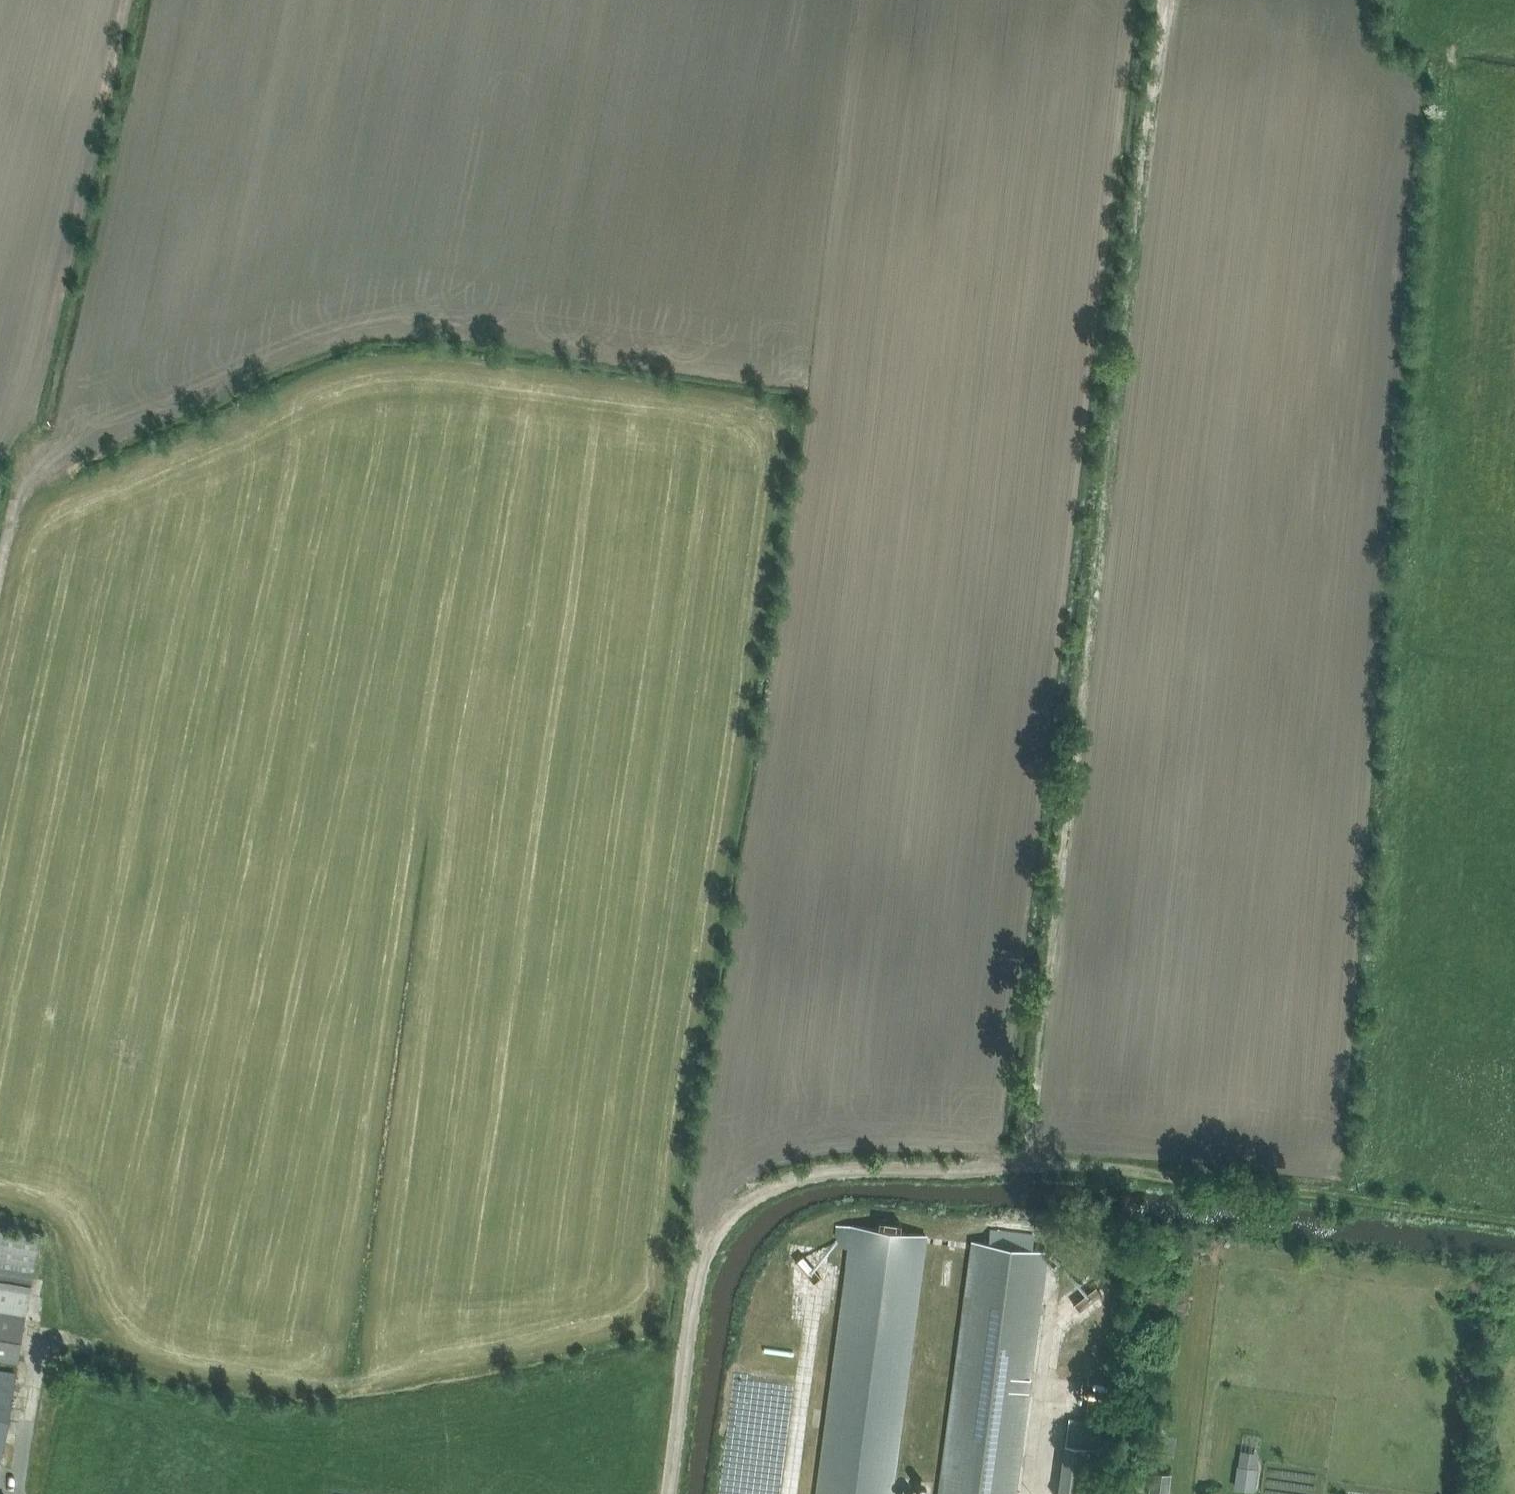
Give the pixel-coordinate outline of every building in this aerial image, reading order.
[(837,1226),(835,1238),(839,1246),(848,1247),(815,1493),(893,1493),(928,1233),(852,1223),(837,1226)] [(18,1363),(40,1233),(0,1226),(0,1360),(18,1363)] [(1047,1252),(1032,1250),(1034,1234),(990,1228),(988,1244),(972,1242),(939,1493),(1015,1493),(1047,1252)] [(1,1457),(3,1458),(16,1375),(0,1373),(0,1462),(1,1457)] [(1068,1417),(1058,1493),(1091,1493),(1101,1421),(1068,1417)] [(1258,1467),(1237,1465),(1234,1483),(1255,1486),(1258,1467)] [(1155,1493),(1170,1493),(1173,1471),(1153,1468),(1150,1493),(1155,1493)] [(1208,1484),(1207,1493),(1223,1493),(1224,1487),(1208,1484)]
